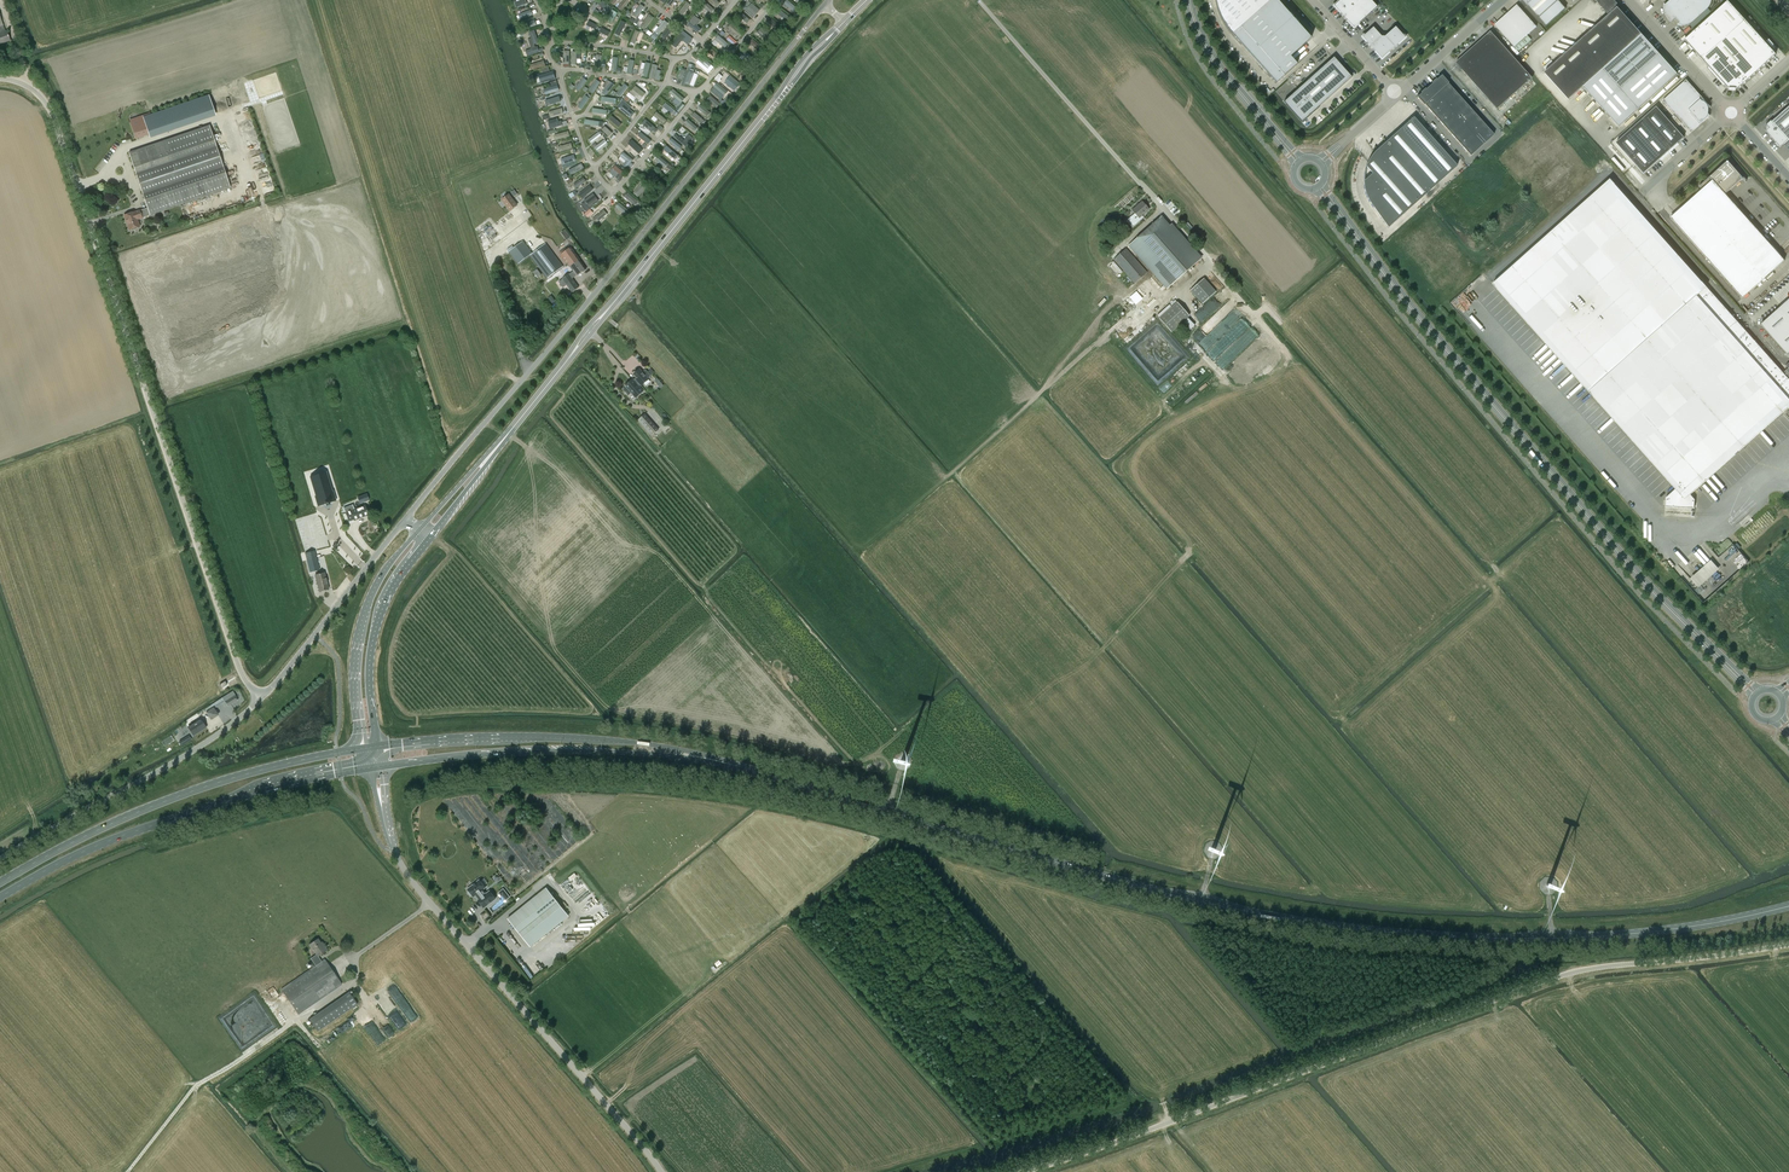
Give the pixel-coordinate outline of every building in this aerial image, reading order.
[(596,3),(607,12),(610,8),(600,0),(598,0),(596,3)] [(621,11),(630,1),(629,0),(624,0),(617,8),(621,11)] [(669,8),(676,0),(669,0),(665,5),(669,8)] [(716,8),(720,4),(716,0),(707,0),(716,8)] [(787,0),(784,4),(794,12),(797,8),(787,0)] [(1216,1),(1216,3),(1217,5),(1217,8),(1218,11),(1219,13),(1220,15),(1221,17),(1221,18),(1222,20),(1223,22),(1225,24),(1226,27),(1228,29),(1230,32),(1232,34),(1271,0),(1216,0),(1216,1)] [(1232,34),(1276,83),(1297,65),(1290,57),(1311,38),(1277,0),(1271,0),(1232,34)] [(1334,6),(1344,17),(1362,0),(1340,0),(1334,6)] [(1354,28),(1377,7),(1371,0),(1362,0),(1344,17),(1354,28)] [(1523,0),(1528,6),(1528,5),(1547,26),(1566,9),(1558,0),(1523,0)] [(1597,2),(1609,15),(1545,73),(1569,100),(1584,87),(1642,35),(1618,7),(1616,6),(1618,4),(1614,0),(1599,0),(1597,2)] [(1664,4),(1664,5),(1664,6),(1664,8),(1664,9),(1664,10),(1664,11),(1664,13),(1665,14),(1666,16),(1666,15),(1669,19),(1668,19),(1669,20),(1670,22),(1671,22),(1676,18),(1680,23),(1677,25),(1678,26),(1679,26),(1681,26),(1682,26),(1683,26),(1685,26),(1687,25),(1688,25),(1689,25),(1690,24),(1691,23),(1692,23),(1693,22),(1694,21),(1706,10),(1707,10),(1708,9),(1709,8),(1710,6),(1710,5),(1711,4),(1711,3),(1712,2),(1712,1),(1712,0),(1671,0),(1665,5),(1664,4)] [(711,14),(714,10),(704,1),(700,5),(711,14)] [(1728,1),(1685,40),(1689,45),(1688,46),(1688,47),(1689,46),(1693,50),(1692,51),(1693,50),(1698,55),(1703,51),(1711,60),(1706,64),(1729,90),(1729,91),(1730,91),(1736,91),(1736,92),(1736,90),(1776,54),(1728,1)] [(678,13),(682,16),(691,5),(687,2),(678,13)] [(749,2),(746,5),(755,14),(758,10),(749,2)] [(585,12),(583,15),(589,19),(594,11),(583,5),(580,9),(585,12)] [(633,15),(637,18),(644,7),(640,5),(633,15)] [(1517,5),(1495,25),(1514,47),(1537,27),(1517,5)] [(607,17),(612,21),(618,13),(613,9),(607,17)] [(518,14),(520,19),(533,15),(531,10),(518,14)] [(787,22),(791,18),(780,10),(777,14),(787,22)] [(739,11),(736,14),(747,24),(750,20),(739,11)] [(641,26),(645,29),(653,18),(649,15),(641,26)] [(1,33),(0,33),(0,44),(10,40),(7,31),(5,32),(0,16),(0,31),(1,33)] [(522,25),(524,29),(536,25),(535,20),(522,25)] [(772,20),(769,24),(778,31),(781,27),(772,20)] [(586,25),(595,30),(597,26),(589,21),(586,25)] [(626,23),(621,21),(615,34),(620,36),(626,23)] [(654,33),(658,36),(666,25),(663,22),(654,33)] [(697,34),(701,30),(690,22),(687,26),(697,34)] [(731,23),(727,28),(738,37),(742,33),(731,23)] [(662,36),(665,39),(675,28),(671,25),(662,36)] [(1384,37),(1381,36),(1373,27),(1362,37),(1382,59),(1405,38),(1395,27),(1384,37)] [(599,32),(608,37),(610,32),(602,28),(599,32)] [(758,32),(759,34),(760,34),(769,40),(772,37),(761,28),(760,30),(759,30),(758,32)] [(526,51),(527,57),(540,53),(538,47),(535,48),(534,45),(539,43),(535,30),(529,32),(531,39),(528,40),(531,49),(526,51)] [(640,32),(636,30),(631,43),(635,44),(640,32)] [(672,45),(676,48),(684,37),(680,34),(672,45)] [(730,35),(727,39),(734,44),(737,41),(730,35)] [(1642,35),(1584,87),(1619,126),(1677,74),(1642,35)] [(718,36),(715,39),(727,50),(730,46),(718,36)] [(1456,64),(1462,71),(1463,69),(1490,99),(1489,99),(1498,109),(1515,94),(1515,93),(1530,79),(1495,37),(1478,52),(1474,48),(1456,64)] [(752,39),(749,43),(759,52),(763,48),(752,39)] [(709,47),(706,51),(716,59),(719,55),(709,47)] [(745,51),(742,55),(750,62),(753,58),(745,51)] [(701,56),(697,60),(708,69),(711,65),(701,56)] [(1352,77),(1334,57),(1284,102),(1302,122),(1352,77)] [(529,65),(531,71),(545,66),(544,61),(529,65)] [(650,64),(646,62),(642,76),(647,77),(650,64)] [(734,64),(731,67),(739,74),(742,71),(734,64)] [(658,66),(652,65),(649,78),(655,80),(658,66)] [(686,71),(682,69),(678,79),(682,81),(686,71)] [(538,75),(541,83),(555,79),(553,71),(538,75)] [(726,73),(723,77),(733,86),(737,82),(726,73)] [(1494,135),(1448,83),(1449,83),(1442,75),(1417,97),(1424,105),(1425,104),(1471,156),(1494,135)] [(587,81),(583,78),(575,88),(579,91),(587,81)] [(600,83),(596,80),(589,90),(593,93),(600,83)] [(1708,110),(1708,109),(1710,107),(1711,107),(1686,80),(1663,101),(1691,133),(1710,116),(1710,115),(1708,114),(1708,113),(1708,112),(1708,111),(1708,110)] [(614,85),(610,82),(602,92),(606,95),(614,85)] [(628,87),(624,84),(616,95),(620,98),(628,87)] [(717,84),(714,87),(724,95),(727,92),(717,84)] [(544,90),(546,95),(559,91),(558,86),(544,90)] [(635,86),(630,93),(640,101),(645,94),(635,86)] [(673,90),(670,94),(681,103),(684,99),(673,90)] [(589,98),(585,95),(578,107),(582,110),(589,98)] [(710,96),(707,100),(717,108),(720,104),(710,96)] [(545,101),(546,106),(559,102),(557,97),(545,101)] [(665,103),(663,107),(672,114),(675,111),(665,103)] [(622,104),(619,108),(631,117),(634,114),(622,104)] [(698,109),(708,117),(710,113),(701,105),(698,109)] [(1766,132),(1776,143),(1775,143),(1779,147),(1778,147),(1779,146),(1780,147),(1784,144),(1788,150),(1788,106),(1772,122),(1771,121),(1767,125),(1767,126),(1767,127),(1766,130),(1767,131),(1766,132)] [(1657,107),(1616,143),(1644,174),(1684,138),(1657,107)] [(549,112),(550,117),(563,113),(562,108),(549,112)] [(133,116),(138,132),(150,128),(145,112),(133,116)] [(657,112),(653,116),(664,124),(667,121),(657,112)] [(695,113),(692,117),(703,125),(706,121),(695,113)] [(612,116),(609,120),(618,127),(621,124),(612,116)] [(1388,228),(1457,166),(1414,117),(1376,151),(1374,153),(1373,155),(1371,157),(1370,159),(1369,161),(1368,163),(1367,165),(1366,166),(1373,173),(1364,181),(1364,184),(1364,186),(1365,188),(1365,191),(1366,193),(1367,195),(1367,197),(1369,200),(1370,202),(1371,203),(1388,228)] [(645,120),(642,124),(651,131),(655,128),(645,120)] [(685,123),(695,131),(698,128),(688,120),(685,123)] [(135,212),(125,215),(128,223),(127,224),(130,230),(140,226),(138,219),(150,215),(231,188),(210,126),(129,153),(148,208),(135,212)] [(602,130),(609,137),(612,133),(605,127),(602,130)] [(554,135),(555,140),(569,136),(568,131),(554,135)] [(588,140),(591,144),(602,136),(599,132),(588,140)] [(641,133),(638,137),(648,145),(651,141),(641,133)] [(693,138),(690,135),(682,144),(686,147),(693,138)] [(672,138),(668,142),(679,151),(682,147),(672,138)] [(608,144),(605,140),(594,148),(597,152),(608,144)] [(558,147),(559,153),(573,149),(571,143),(558,147)] [(635,143),(632,146),(640,154),(643,150),(635,143)] [(668,147),(665,150),(673,157),(676,154),(668,147)] [(624,153),(621,156),(626,161),(623,165),(627,168),(633,160),(624,153)] [(561,159),(562,165),(576,160),(574,155),(561,159)] [(659,156),(656,160),(665,167),(668,164),(659,156)] [(1671,218),(1742,298),(1785,261),(1779,255),(1778,256),(1771,247),(1772,246),(1725,194),(1743,178),(1746,182),(1728,161),(1699,187),(1702,190),(1681,209),(1682,210),(1672,219),(1671,218)] [(615,166),(610,173),(617,179),(623,172),(615,166)] [(567,173),(569,177),(580,171),(578,167),(567,173)] [(660,171),(655,167),(645,180),(650,184),(660,171)] [(586,182),(583,178),(574,184),(577,188),(586,182)] [(1493,284),(1676,489),(1666,498),(1665,507),(1694,509),(1695,500),(1691,495),(1700,487),(1788,407),(1788,380),(1788,378),(1783,373),(1618,188),(1615,185),(1611,179),(1493,284)] [(647,186),(642,182),(633,194),(638,197),(647,186)] [(593,190),(590,186),(579,194),(582,198),(593,190)] [(628,193),(625,197),(634,205),(637,201),(628,193)] [(516,205),(509,196),(503,200),(510,209),(516,205)] [(598,202),(596,198),(587,205),(590,208),(598,202)] [(1135,213),(1128,219),(1133,226),(1141,219),(1139,218),(1139,217),(1149,209),(1142,202),(1133,210),(1135,213)] [(620,203),(617,207),(627,216),(630,212),(620,203)] [(587,217),(593,213),(588,206),(582,210),(587,217)] [(593,219),(597,224),(607,214),(603,210),(593,219)] [(1136,239),(1130,244),(1130,245),(1137,252),(1167,288),(1190,268),(1200,260),(1172,226),(1170,228),(1161,217),(1152,225),(1136,239)] [(523,242),(509,252),(518,264),(532,254),(523,242)] [(546,244),(528,258),(531,260),(533,259),(550,281),(565,270),(546,244)] [(568,264),(578,257),(571,248),(561,256),(565,262),(566,261),(568,264)] [(1126,248),(1113,260),(1135,284),(1148,272),(1126,248)] [(586,269),(578,257),(568,264),(577,276),(586,269)] [(537,269),(533,272),(538,278),(542,275),(537,269)] [(559,280),(564,287),(565,285),(570,292),(576,288),(566,275),(559,280)] [(1205,277),(1190,290),(1202,304),(1216,291),(1207,281),(1208,280),(1205,277)] [(1129,295),(1136,303),(1143,297),(1137,289),(1129,295)] [(1177,301),(1159,318),(1172,332),(1190,315),(1177,301)] [(1189,330),(1195,325),(1189,318),(1183,323),(1189,330)] [(1248,359),(1263,344),(1258,339),(1243,354),(1248,359)] [(635,383),(639,387),(641,385),(642,385),(649,379),(648,379),(651,376),(646,370),(642,372),(640,369),(634,374),(637,377),(634,380),(636,382),(635,383)] [(636,382),(634,380),(633,381),(632,379),(625,386),(626,386),(623,389),(629,396),(632,393),(636,398),(643,391),(639,387),(635,383),(636,382)] [(645,414),(637,420),(651,436),(659,430),(645,414)] [(326,472),(310,477),(316,496),(316,497),(318,506),(325,504),(326,506),(330,504),(329,503),(336,501),(333,491),(332,492),(326,472)] [(367,493),(357,497),(360,504),(369,500),(367,493)] [(365,506),(355,509),(353,504),(343,508),(345,513),(347,512),(349,518),(353,516),(354,520),(368,514),(365,506)] [(362,552),(346,534),(334,545),(352,564),(354,562),(356,564),(361,560),(357,557),(362,552)] [(307,560),(304,561),(305,565),(308,564),(310,572),(320,570),(315,551),(305,553),(307,560)] [(1700,588),(1720,568),(1712,559),(1691,579),(1700,588)] [(325,573),(316,575),(320,591),(329,589),(325,573)] [(233,691),(222,697),(224,700),(228,706),(238,700),(235,694),(233,691)] [(201,719),(188,727),(193,735),(206,727),(201,719)] [(179,737),(182,744),(189,740),(186,733),(179,737)] [(164,748),(174,742),(170,736),(160,743),(164,748)] [(479,880),(468,889),(469,890),(469,891),(469,893),(470,895),(472,895),(473,895),(474,896),(476,895),(479,899),(478,900),(484,907),(496,898),(490,891),(486,894),(483,890),(486,887),(479,880)] [(569,916),(546,888),(508,918),(531,946),(569,916)] [(303,974),(281,989),(299,1014),(342,984),(325,959),(322,961),(318,956),(327,950),(323,944),(322,945),(318,939),(310,944),(317,954),(311,958),(316,965),(303,974)] [(557,943),(554,946),(559,951),(562,948),(557,943)] [(388,989),(410,1020),(416,1016),(394,985),(388,989)] [(357,1004),(349,992),(309,1019),(318,1031),(357,1004)] [(405,1025),(384,993),(377,997),(399,1029),(405,1025)]
